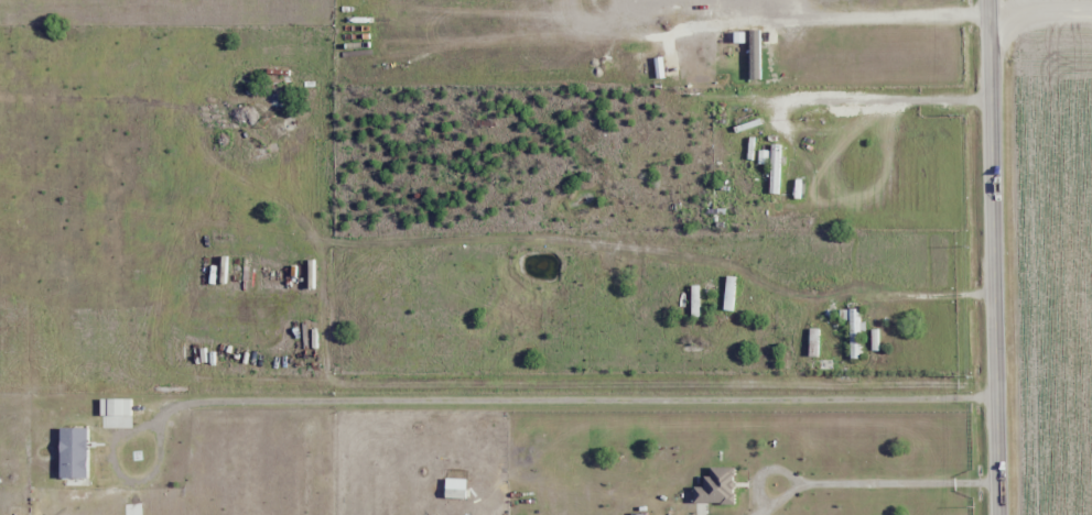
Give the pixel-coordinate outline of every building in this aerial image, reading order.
[(779,145),(769,145),(769,194),(779,194),(779,145)] [(733,281),(724,281),(724,314),(733,314),(733,281)] [(595,302),(620,300),(620,293),(594,294),(595,302)] [(842,318),(849,318),(849,358),(859,358),(859,310),(842,310),(842,318)] [(58,478),(86,478),(86,428),(58,428),(58,478)] [(464,497),(464,489),(444,489),(444,497),(464,497)]
